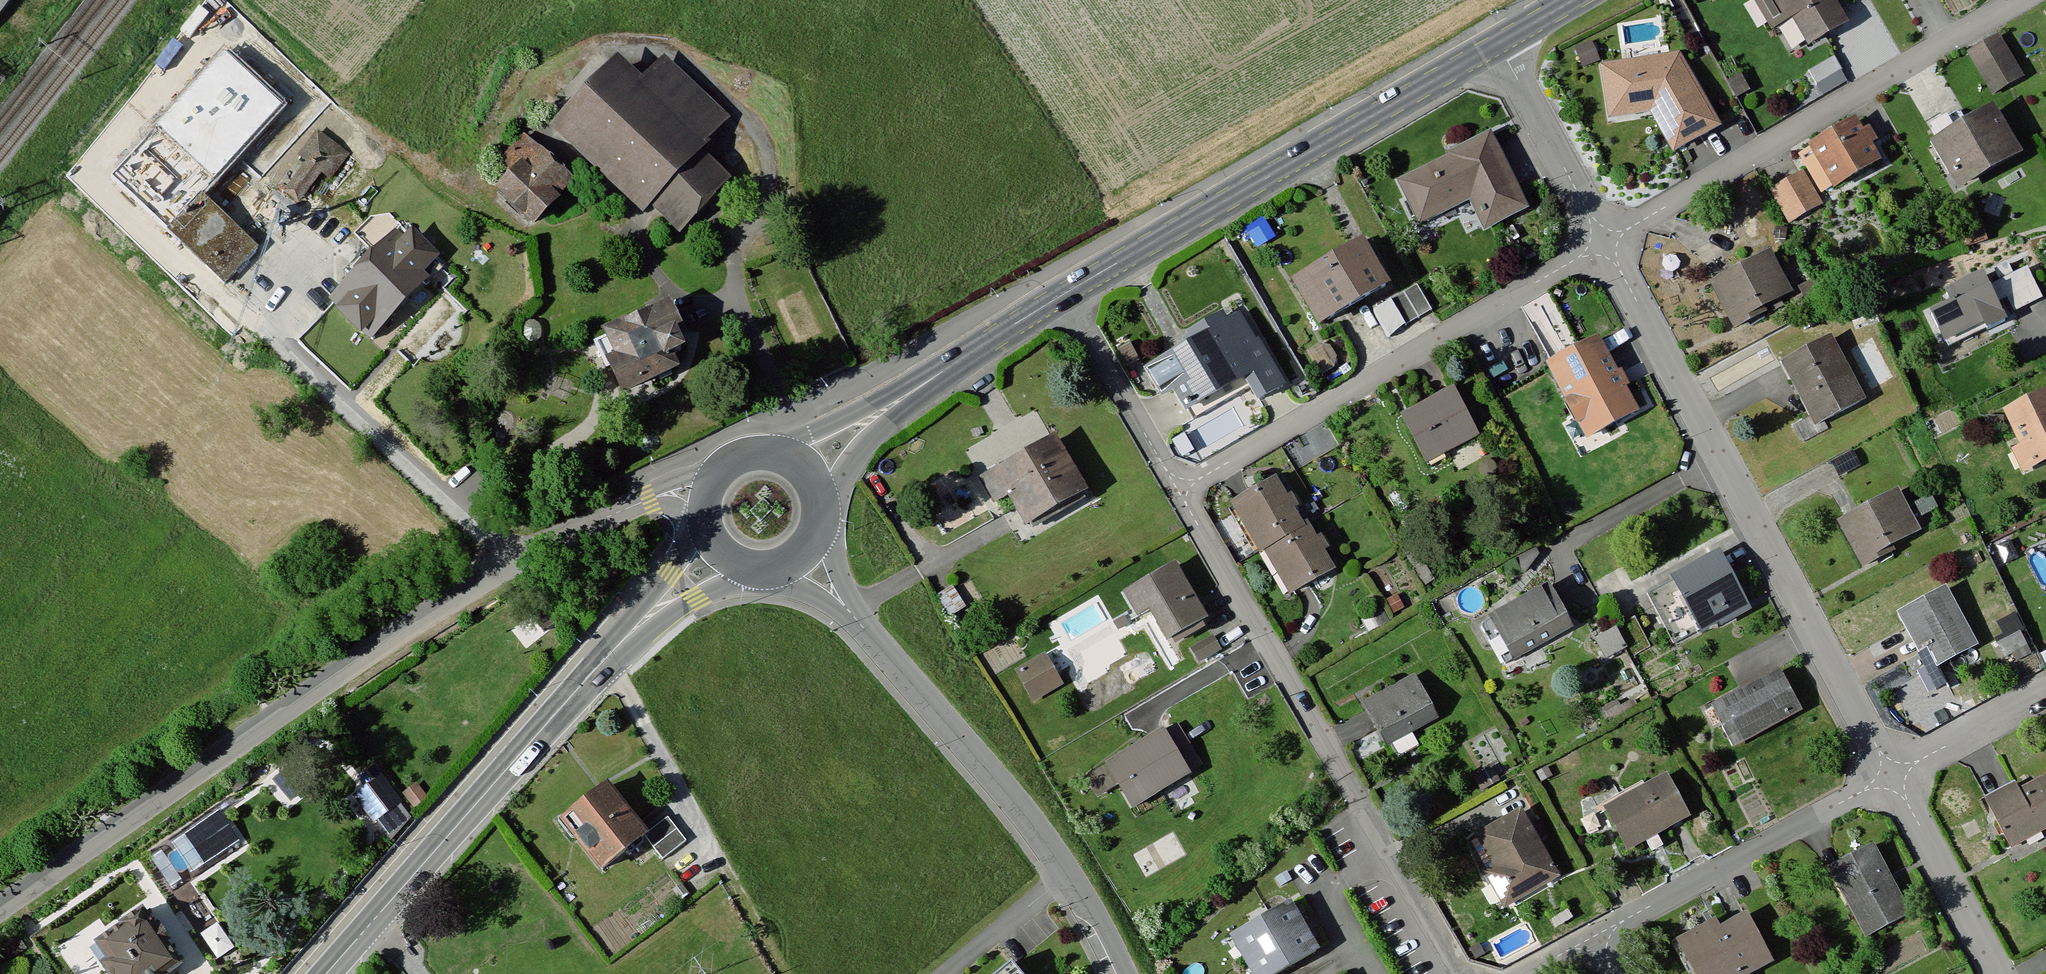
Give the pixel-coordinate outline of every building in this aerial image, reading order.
[(1772,28),(1794,15),(1810,43),(1853,19),(1842,0),(1755,0),(1772,28)] [(2003,31),(1967,50),(1993,96),(2027,75),(2003,31)] [(1681,50),(1598,62),(1607,118),(1651,112),(1674,151),(1724,122),(1681,50)] [(1822,88),(1846,77),(1836,54),(1811,65),(1822,88)] [(566,125),(685,230),(725,184),(607,79),(566,125)] [(1997,101),(1931,139),(1960,188),(2025,150),(1997,101)] [(1857,112),(1810,140),(1837,185),(1884,158),(1857,112)] [(308,203),(346,143),(317,125),(279,184),(308,203)] [(1491,126),(1391,174),(1415,225),(1471,199),(1484,225),(1529,204),(1491,126)] [(515,161),(488,188),(528,226),(572,179),(522,131),(504,150),(515,161)] [(1807,169),(1770,189),(1789,223),(1826,203),(1807,169)] [(223,281),(257,244),(198,189),(163,226),(223,281)] [(1363,232),(1290,276),(1318,323),(1391,279),(1363,232)] [(397,241),(337,305),(372,337),(431,272),(397,241)] [(1774,246),(1711,278),(1734,324),(1797,292),(1774,246)] [(1934,308),(1948,337),(1987,319),(1991,326),(2011,317),(2003,300),(2010,296),(2017,312),(2045,298),(2045,294),(2031,263),(1995,280),(1989,267),(1948,287),(1954,299),(1934,308)] [(1416,284),(1391,298),(1407,324),(1431,309),(1416,284)] [(1185,341),(1144,364),(1160,390),(1173,382),(1187,405),(1243,373),(1259,401),(1291,382),(1262,332),(1257,334),(1243,309),(1231,316),(1222,308),(1184,329),(1185,341)] [(625,394),(673,373),(650,320),(602,341),(625,394)] [(1834,330),(1780,358),(1815,424),(1867,398),(1834,330)] [(1599,332),(1546,360),(1588,437),(1641,408),(1599,332)] [(1196,415),(1246,388),(1241,379),(1191,406),(1196,415)] [(1455,386),(1402,414),(1428,463),(1481,434),(1455,386)] [(2006,407),(2023,443),(2013,448),(2024,471),(2045,461),(2045,389),(2006,407)] [(1054,430),(974,472),(990,504),(1010,494),(1026,525),(1087,493),(1054,430)] [(1277,474),(1231,500),(1286,595),(1332,569),(1277,474)] [(1903,485),(1839,519),(1862,564),(1927,530),(1903,485)] [(1721,548),(1672,573),(1675,579),(1649,593),(1674,642),(1699,629),(1701,634),(1751,608),(1721,548)] [(1175,560),(1120,590),(1135,618),(1149,611),(1166,642),(1208,619),(1175,560)] [(1938,667),(1981,644),(1949,583),(1897,610),(1919,652),(1928,647),(1938,667)] [(1543,586),(1490,612),(1513,659),(1576,629),(1562,601),(1553,605),(1543,586)] [(2023,629),(1999,642),(2006,657),(2030,644),(2023,629)] [(1213,635),(1190,648),(1199,664),(1222,651),(1213,635)] [(1044,653),(1013,670),(1030,701),(1061,684),(1044,653)] [(1784,667),(1713,702),(1734,745),(1805,710),(1784,667)] [(1416,674),(1362,700),(1385,746),(1438,719),(1416,674)] [(1193,773),(1166,724),(1101,761),(1129,810),(1193,773)] [(399,803),(369,763),(353,776),(361,786),(350,794),(372,823),(399,803)] [(1669,771),(1605,806),(1629,851),(1694,816),(1669,771)] [(1985,796),(2009,844),(2045,825),(2045,776),(2023,788),(2018,779),(1985,796)] [(605,780),(556,818),(597,872),(645,833),(605,780)] [(212,808),(146,854),(171,889),(237,844),(212,808)] [(1524,810),(1477,835),(1494,865),(1483,870),(1503,906),(1560,875),(1524,810)] [(668,817),(645,833),(662,857),(685,841),(668,817)] [(1872,840),(1829,863),(1869,937),(1912,914),(1872,840)] [(1227,935),(1249,973),(1277,973),(1320,949),(1290,898),(1227,935)] [(1678,934),(1697,973),(1758,973),(1778,964),(1748,901),(1678,934)] [(130,911),(87,939),(103,964),(96,968),(100,973),(160,973),(168,969),(130,911)]
